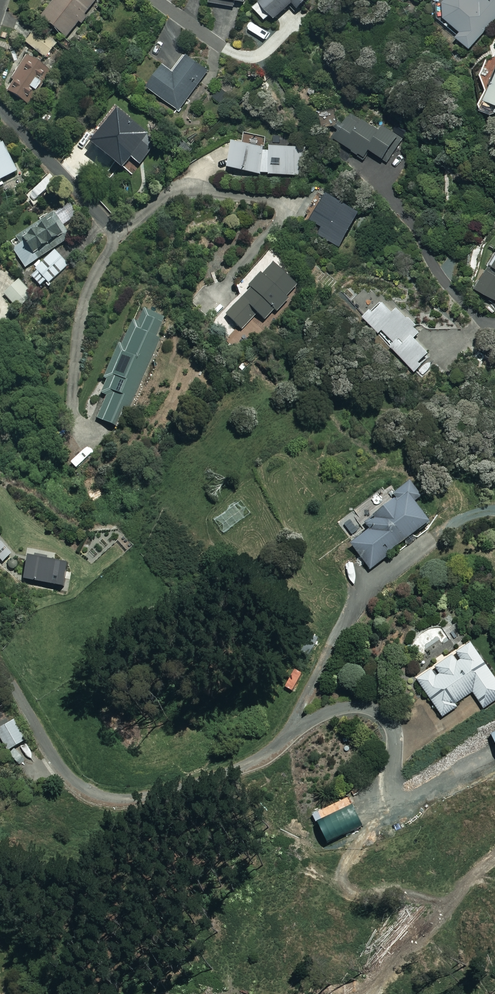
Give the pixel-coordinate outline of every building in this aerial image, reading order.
[(42,18),(68,39),(99,0),(57,0),(42,18)] [(255,7),(267,21),(274,22),(294,2),(300,9),(309,0),(263,0),(255,7)] [(480,0),(428,0),(425,3),(462,32),(457,38),(471,50),(494,21),(494,0),(481,0),(481,1),(480,0)] [(36,30),(26,43),(43,57),(53,44),(36,30)] [(208,70),(188,55),(175,73),(165,65),(149,87),(180,110),(208,70)] [(48,69),(27,56),(5,90),(30,106),(44,83),(40,80),(48,69)] [(481,110),(494,116),(494,79),(481,110)] [(91,145),(123,169),(130,159),(141,167),(159,143),(116,111),(91,145)] [(381,131),(352,113),(336,139),(366,157),(370,150),(387,160),(402,136),(385,125),(381,131)] [(17,172),(2,141),(0,142),(0,181),(17,172)] [(273,147),(234,142),(231,168),(305,177),(309,148),(273,144),(273,147)] [(331,196),(311,228),(343,248),(363,216),(331,196)] [(28,270),(55,250),(72,237),(54,214),(11,248),(28,270)] [(55,250),(28,270),(41,287),(67,266),(55,250)] [(478,289),(494,299),(494,259),(478,289)] [(297,285),(273,263),(248,290),(249,291),(227,315),(241,329),(257,312),(265,320),(297,285)] [(32,294),(19,281),(5,295),(18,308),(32,294)] [(416,337),(423,330),(399,305),(394,310),(383,298),(363,318),(417,372),(434,355),(416,337)] [(166,318),(141,307),(123,346),(121,345),(105,379),(108,380),(102,394),(107,396),(97,418),(116,427),(126,407),(129,409),(162,338),(158,336),(166,318)] [(351,545),(370,569),(430,523),(414,503),(421,497),(410,482),(394,494),(397,498),(365,523),(370,530),(351,545)] [(3,542),(0,544),(0,559),(3,562),(13,553),(3,542)] [(470,643),(416,679),(442,717),(457,707),(455,704),(473,692),(484,708),(494,701),(494,680),(470,643)] [(14,721),(0,729),(0,736),(8,750),(25,741),(14,721)] [(362,827),(353,808),(313,827),(323,846),(362,827)]
